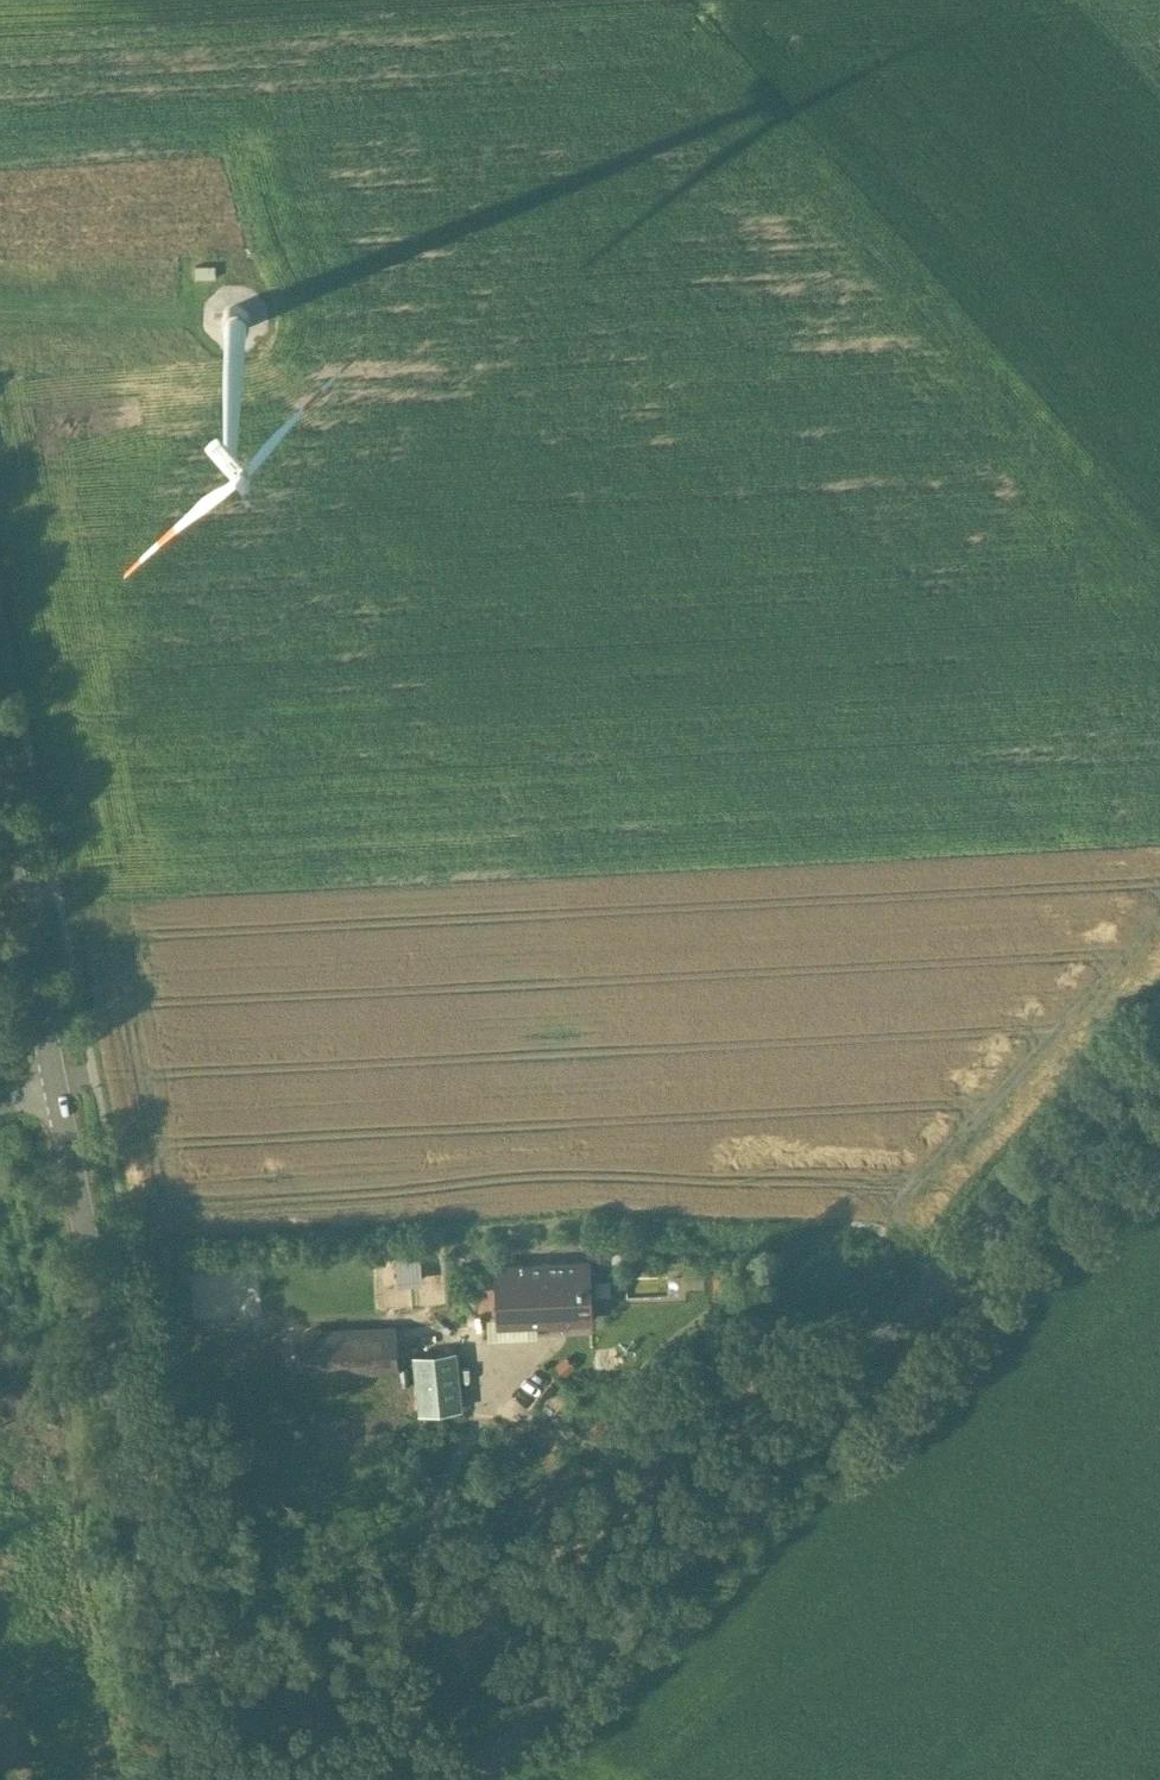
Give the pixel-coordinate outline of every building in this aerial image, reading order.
[(589,1262),(497,1266),(499,1324),(591,1320),(589,1262)] [(397,1328),(304,1333),(306,1373),(398,1369),(397,1328)] [(415,1355),(417,1369),(422,1413),(459,1410),(454,1351),(415,1355)]
